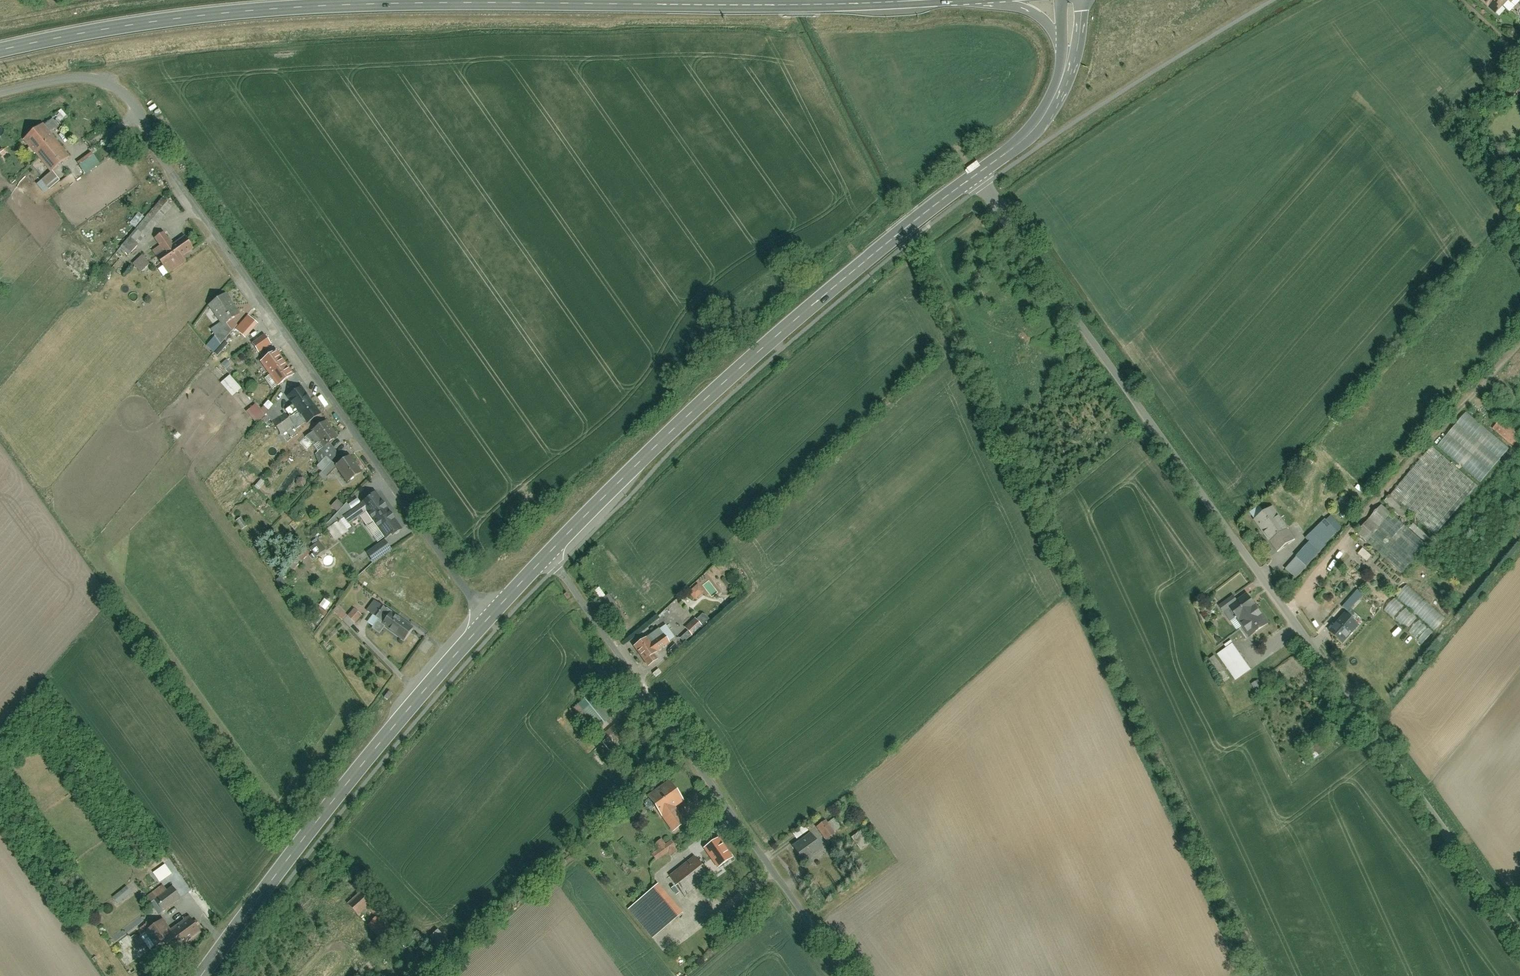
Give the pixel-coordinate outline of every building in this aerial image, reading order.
[(63,124),(71,117),(63,109),(56,115),(63,124)] [(43,124),(23,140),(49,172),(69,156),(43,124)] [(95,152),(80,162),(88,174),(103,164),(95,152)] [(142,255),(138,251),(175,204),(164,196),(120,251),(136,264),(142,255)] [(132,223),(136,227),(142,220),(138,216),(132,223)] [(182,257),(194,249),(185,236),(173,244),(165,231),(154,238),(159,246),(153,249),(169,273),(186,262),(182,257)] [(135,264),(143,272),(152,263),(144,256),(135,264)] [(240,313),(227,293),(209,305),(223,325),(240,313)] [(255,343),(263,353),(275,343),(267,333),(255,343)] [(294,375),(278,351),(262,361),(277,385),(294,375)] [(223,383),(235,397),(244,389),(232,375),(223,383)] [(307,423),(321,413),(302,387),(288,397),(307,423)] [(258,403),(248,412),(259,423),(276,406),(271,401),(263,409),(258,403)] [(1510,448),(1466,410),(1436,443),(1481,482),(1510,448)] [(1492,426),(1513,444),(1519,436),(1519,433),(1501,417),(1492,426)] [(324,447),(338,437),(327,420),(313,430),(324,447)] [(1479,484),(1432,444),(1389,494),(1436,534),(1479,484)] [(362,472),(351,456),(335,466),(346,482),(362,472)] [(385,540),(402,529),(378,493),(343,515),(349,524),(367,513),(385,540)] [(1423,538),(1377,498),(1352,527),(1398,567),(1423,538)] [(334,506),(340,511),(345,504),(339,499),(334,506)] [(1263,513),(1258,506),(1249,512),(1254,520),(1263,513)] [(1288,527),(1273,506),(1263,513),(1254,520),(1268,540),(1269,539),(1278,552),(1293,541),(1285,529),(1288,527)] [(1341,526),(1328,515),(1306,540),(1308,542),(1319,551),(1341,526)] [(374,563),(392,550),(385,540),(367,552),(374,563)] [(320,541),(312,548),(319,556),(327,549),(320,541)] [(1319,551),(1308,542),(1286,567),(1296,576),(1319,551)] [(720,591),(707,574),(699,581),(712,598),(720,591)] [(1408,584),(1397,597),(1437,631),(1447,619),(1408,584)] [(705,593),(698,585),(689,593),(696,601),(705,593)] [(1363,595),(1357,589),(1343,605),(1349,610),(1363,595)] [(1269,622),(1248,593),(1237,600),(1233,595),(1217,606),(1230,624),(1233,622),(1237,627),(1240,626),(1248,637),(1269,622)] [(611,611),(619,605),(612,594),(604,599),(611,611)] [(1397,598),(1388,608),(1416,638),(1424,630),(1415,621),(1412,624),(1407,620),(1413,615),(1397,598)] [(375,599),(368,611),(375,614),(369,623),(376,627),(388,606),(375,599)] [(350,615),(345,611),(340,617),(353,628),(364,615),(356,608),(350,615)] [(1361,624),(1344,608),(1326,628),(1343,643),(1361,624)] [(699,620),(696,617),(687,628),(698,636),(711,618),(705,613),(699,620)] [(405,641),(413,629),(391,614),(383,626),(405,641)] [(687,641),(695,636),(692,631),(684,636),(687,641)] [(635,647),(634,648),(649,667),(658,659),(655,655),(670,643),(664,634),(652,644),(647,637),(635,647)] [(1233,643),(1218,653),(1235,678),(1250,668),(1233,643)] [(1216,656),(1208,661),(1222,681),(1229,676),(1216,656)] [(598,732),(614,718),(593,694),(577,707),(598,732)] [(682,802),(671,787),(648,804),(671,835),(684,826),(672,809),(682,802)] [(837,827),(832,821),(826,826),(824,823),(815,830),(823,841),(833,833),(832,832),(837,827)] [(860,832),(850,840),(860,851),(869,844),(860,832)] [(821,848),(811,834),(791,849),(801,862),(821,848)] [(674,848),(670,842),(665,846),(661,840),(654,845),(657,850),(650,855),(655,861),(667,853),(670,856),(675,853),(673,849),(674,848)] [(730,860),(715,841),(701,852),(716,871),(730,860)] [(712,877),(695,856),(670,876),(686,897),(712,877)] [(165,860),(158,865),(160,868),(155,872),(162,882),(174,873),(165,860)] [(174,885),(157,899),(167,911),(184,897),(174,885)] [(128,886),(114,896),(119,903),(134,893),(128,886)] [(679,915),(655,887),(631,908),(655,936),(679,915)] [(362,890),(350,903),(363,914),(374,901),(362,890)] [(384,911),(369,926),(388,945),(403,930),(384,911)] [(192,914),(174,928),(165,917),(148,930),(161,947),(167,941),(175,951),(204,928),(192,914)]
